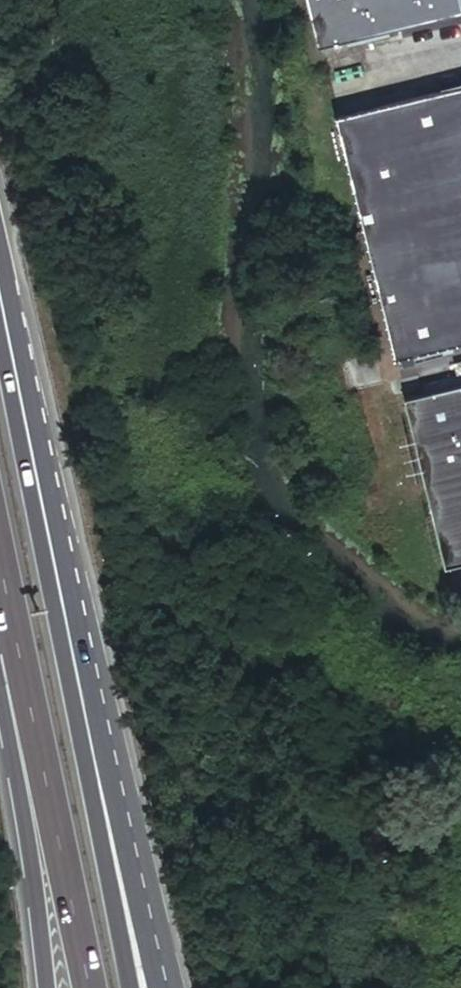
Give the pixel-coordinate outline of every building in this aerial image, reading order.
[(324,47),(460,13),(460,0),(312,0),(324,47)] [(375,251),(460,230),(460,87),(342,116),(375,251)] [(460,344),(460,230),(375,251),(402,358),(460,344)] [(437,503),(460,497),(460,386),(412,399),(437,503)] [(437,503),(453,566),(460,564),(460,497),(437,503)]
